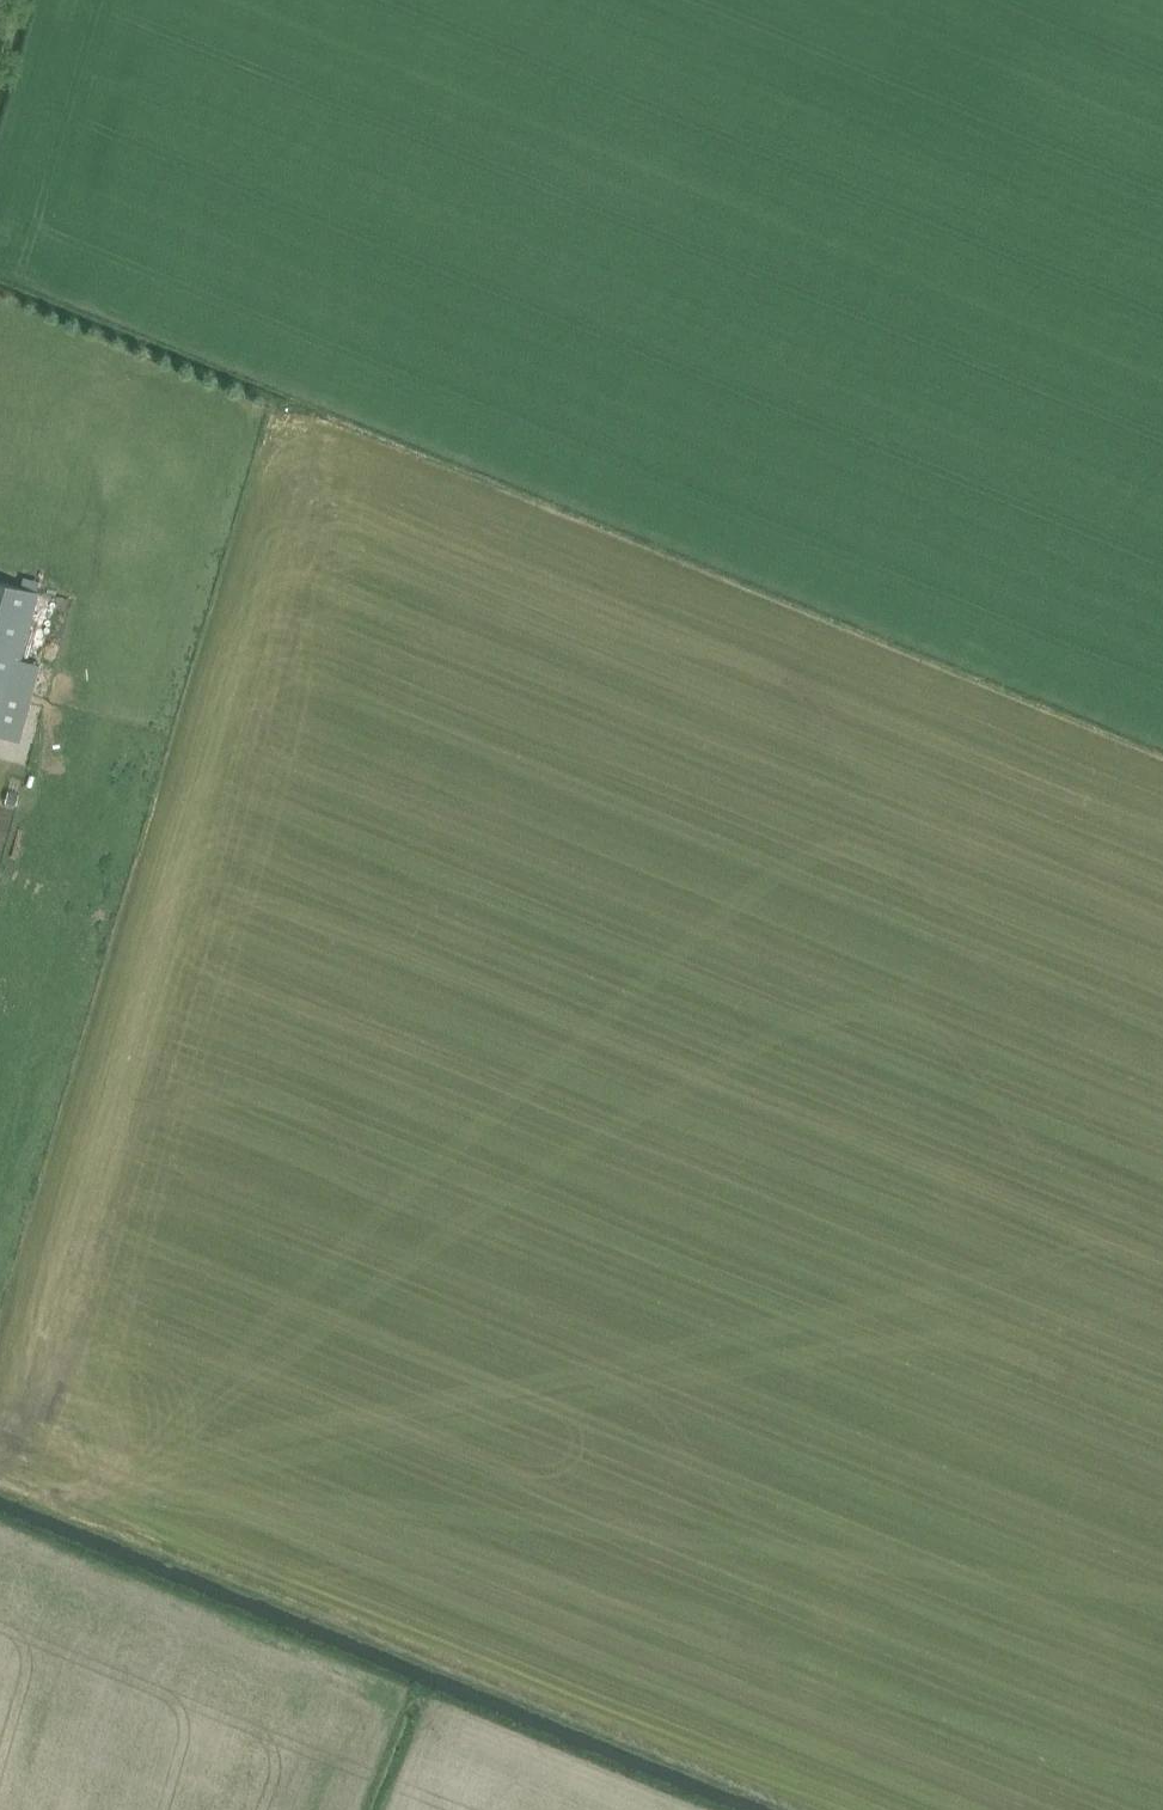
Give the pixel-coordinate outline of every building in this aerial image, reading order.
[(38,591),(0,580),(0,733),(38,591)]
